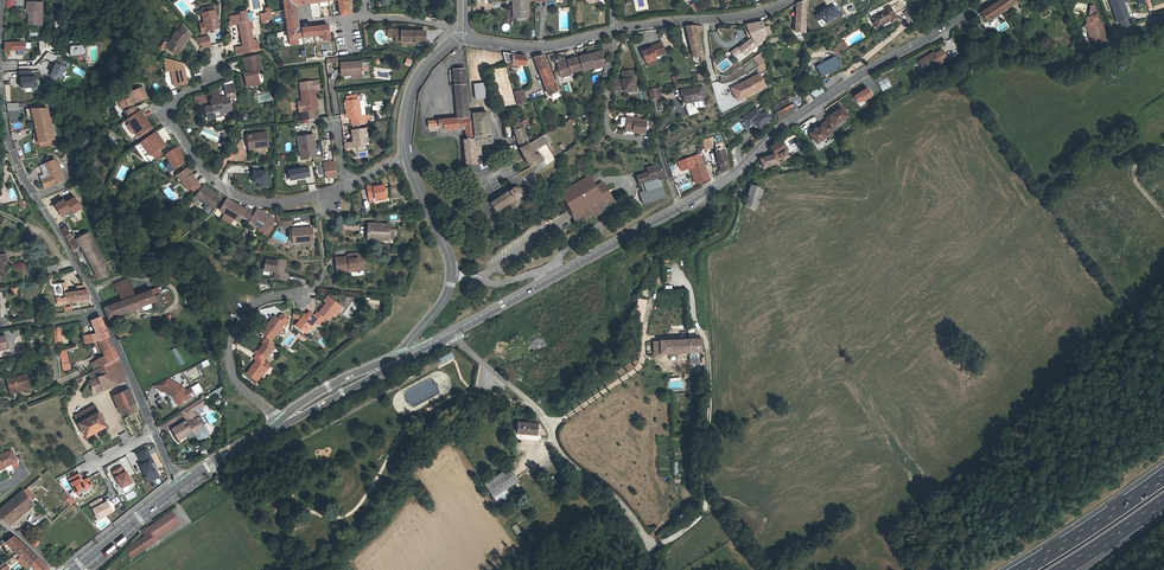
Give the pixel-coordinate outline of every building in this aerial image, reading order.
[(285,10),(287,22),(298,21),(296,9),(296,6),(295,6),(294,0),(284,0),(285,10)] [(339,3),(341,15),(351,14),(350,2),(349,0),(338,0),(339,3)] [(513,2),(515,2),(516,18),(517,18),(527,17),(528,17),(528,0),(513,0),(513,2)] [(797,3),(795,32),(805,33),(805,32),(805,29),(806,0),(797,3)] [(813,0),(808,0),(807,18),(816,16),(813,0)] [(871,17),(876,28),(890,20),(891,22),(897,19),(894,15),(907,8),(903,0),(902,0),(871,17)] [(998,2),(1004,11),(1004,10),(1016,3),(1014,0),(1001,0),(998,2)] [(1120,21),(1126,19),(1129,18),(1124,2),(1123,0),(1109,0),(1117,22),(1120,21)] [(27,2),(27,7),(29,7),(29,14),(29,25),(42,25),(42,2),(27,2)] [(694,2),(690,6),(695,12),(699,8),(694,2)] [(1004,11),(998,2),(994,5),(980,13),(987,22),(992,18),(1004,11)] [(201,9),(205,22),(206,31),(211,30),(219,28),(214,6),(201,9)] [(271,12),(270,7),(267,8),(266,9),(266,12),(260,14),(261,23),(266,23),(266,20),(272,19),(271,12)] [(1088,33),(1091,42),(1093,41),(1095,48),(1109,43),(1100,19),(1099,20),(1094,7),(1091,8),(1089,18),(1086,19),(1088,24),(1087,24),(1090,33),(1088,33)] [(244,47),(242,47),(242,52),(258,49),(257,40),(253,41),(251,28),(252,28),(251,20),(252,20),(251,13),(247,14),(246,11),(240,12),(241,15),(234,16),(236,23),(239,22),(244,47)] [(299,29),(298,21),(287,22),(288,31),(299,29)] [(206,31),(205,22),(200,24),(202,33),(211,31),(211,30),(206,31)] [(764,27),(763,22),(746,25),(747,27),(749,32),(751,36),(752,38),(739,48),(741,51),(745,55),(765,38),(765,37),(765,35),(764,27)] [(188,39),(192,34),(184,25),(179,32),(178,32),(169,44),(166,42),(164,42),(161,47),(161,49),(164,51),(166,48),(177,56),(183,47),(182,46),(187,38),(188,39)] [(699,31),(698,26),(696,26),(686,26),(693,57),(701,55),(702,55),(702,54),(697,31),(699,31)] [(314,27),(303,28),(304,38),(315,36),(314,27)] [(299,29),(288,31),(290,45),(298,44),(298,38),(304,38),(303,28),(299,29)] [(426,31),(406,31),(406,33),(402,33),(402,31),(402,30),(395,30),(395,37),(395,42),(402,42),(402,45),(416,45),(416,42),(426,42),(426,31)] [(202,47),(210,46),(209,37),(196,40),(202,47)] [(83,39),(66,40),(67,46),(70,46),(70,56),(84,55),(83,45),(83,39)] [(6,50),(17,50),(25,50),(26,50),(25,42),(5,43),(6,50)] [(666,53),(662,42),(652,46),(652,48),(642,52),(646,62),(656,58),(656,57),(666,53)] [(734,56),(741,51),(739,48),(738,47),(731,52),(734,56)] [(753,58),(759,66),(764,62),(766,49),(753,58)] [(934,53),(918,61),(925,73),(941,64),(940,63),(942,62),(941,60),(946,56),(942,49),(935,54),(934,53)] [(609,54),(607,50),(603,51),(590,55),(590,54),(580,57),(584,70),(593,67),(604,64),(602,58),(607,57),(609,54)] [(526,56),(503,52),(507,67),(514,67),(514,64),(518,65),(527,66),(527,59),(526,56)] [(554,81),(544,55),(534,57),(549,95),(559,91),(555,81),(554,81)] [(714,61),(716,64),(726,59),(724,55),(714,61)] [(66,61),(57,56),(54,63),(56,63),(50,76),(56,79),(58,77),(61,78),(66,68),(64,66),(66,61)] [(250,73),(247,74),(245,74),(248,86),(259,83),(257,72),(262,71),(258,56),(247,58),(250,73)] [(816,67),(821,77),(841,66),(836,56),(816,67)] [(188,84),(183,63),(164,58),(167,71),(171,70),(175,87),(188,84)] [(404,65),(412,67),(413,60),(405,58),(404,65)] [(560,76),(562,75),(569,73),(580,70),(577,58),(557,64),(559,69),(554,71),(555,76),(560,75),(560,76)] [(658,63),(656,58),(646,62),(648,67),(658,63)] [(342,76),(353,75),(353,74),(355,74),(355,77),(362,77),(362,72),(368,71),(367,62),(361,63),(361,62),(341,63),(342,76)] [(1113,68),(1117,77),(1129,71),(1124,62),(1113,68)] [(742,66),(741,64),(730,71),(732,73),(742,66)] [(503,66),(491,70),(497,91),(501,90),(503,95),(511,92),(503,66)] [(453,69),(457,105),(468,104),(464,68),(453,69)] [(614,93),(634,90),(632,79),(634,79),(633,70),(623,71),(624,79),(612,81),(614,93)] [(31,71),(19,72),(20,78),(21,78),(21,88),(36,87),(36,77),(31,77),(31,71)] [(741,99),(760,89),(759,87),(764,85),(759,74),(740,84),(741,85),(736,88),(741,99)] [(299,112),(304,111),(315,109),(317,109),(314,89),(319,89),(318,81),(300,83),(303,100),(298,101),(299,112)] [(227,93),(235,91),(233,83),(224,85),(226,93),(227,93)] [(484,83),(474,84),(475,99),(486,98),(484,83)] [(738,100),(741,99),(736,88),(741,85),(740,84),(731,88),(738,100)] [(681,90),(682,96),(683,96),(684,98),(685,103),(690,116),(698,113),(697,109),(710,104),(707,95),(704,95),(703,86),(681,90)] [(814,98),(824,91),(821,86),(811,92),(814,98)] [(142,87),(136,90),(131,92),(124,95),(121,97),(123,101),(119,102),(122,109),(124,108),(128,118),(137,112),(133,102),(138,100),(139,101),(147,98),(142,87)] [(649,89),(650,98),(659,97),(658,88),(649,89)] [(229,98),(236,97),(235,91),(227,93),(228,97),(220,99),(218,89),(212,91),(214,100),(211,101),(212,106),(205,108),(208,119),(223,116),(223,113),(232,111),(229,98)] [(516,92),(514,93),(518,105),(527,103),(523,90),(522,91),(516,92)] [(788,98),(775,104),(776,113),(779,120),(786,117),(794,112),(788,98)] [(359,99),(357,100),(347,101),(346,101),(348,118),(351,118),(352,124),(369,122),(368,115),(361,116),(359,99)] [(468,104),(457,105),(458,118),(469,117),(468,111),(468,104)] [(756,108),(743,119),(748,126),(753,122),(758,128),(771,118),(765,111),(761,114),(756,108)] [(834,113),(829,116),(825,119),(827,121),(833,130),(837,128),(835,125),(848,117),(842,108),(836,111),(836,114),(834,113)] [(34,119),(35,127),(51,124),(48,109),(26,109),(28,118),(31,117),(33,117),(34,119)] [(140,111),(137,112),(128,118),(127,119),(139,136),(151,128),(140,111)] [(303,116),(303,120),(304,120),(308,120),(316,119),(315,111),(304,112),(305,115),(303,116)] [(466,162),(466,165),(477,164),(476,160),(476,156),(473,123),(472,114),(472,111),(468,111),(469,117),(458,118),(428,121),(428,127),(439,126),(444,126),(444,128),(444,130),(448,130),(450,130),(453,129),(455,129),(458,129),(458,128),(459,128),(465,128),(465,130),(466,140),(464,140),(464,142),(463,145),(465,146),(465,149),(463,151),(465,153),(466,159),(464,161),(466,162)] [(474,123),(473,123),(476,156),(477,155),(478,154),(478,153),(478,152),(477,152),(480,149),(480,145),(493,143),(493,137),(486,137),(486,136),(490,135),(487,112),(480,113),(478,113),(474,114),(473,114),(474,123)] [(633,132),(645,133),(646,130),(647,121),(639,120),(637,120),(637,118),(627,117),(627,118),(621,117),(620,125),(626,126),(626,129),(633,130),(633,132)] [(120,124),(131,141),(137,138),(125,120),(120,124)] [(833,130),(827,121),(825,122),(831,132),(833,130)] [(528,143),(523,128),(521,128),(520,123),(519,122),(513,124),(516,135),(513,136),(514,140),(517,139),(519,145),(528,143)] [(831,132),(825,122),(821,125),(820,125),(822,126),(817,129),(817,131),(815,131),(810,134),(816,143),(821,141),(823,141),(824,139),(828,136),(829,137),(833,135),(831,132)] [(55,139),(51,124),(35,127),(37,134),(39,143),(55,139)] [(203,127),(200,136),(216,143),(220,134),(203,127)] [(367,129),(360,130),(353,130),(352,131),(354,142),(347,143),(346,143),(346,148),(369,145),(367,135),(368,135),(367,129)] [(165,146),(156,132),(141,142),(147,150),(148,149),(152,155),(153,154),(159,150),(165,146)] [(267,133),(252,135),(247,136),(249,149),(268,146),(267,133)] [(547,142),(543,135),(529,144),(528,145),(520,149),(531,168),(544,161),(540,153),(535,156),(532,152),(547,142)] [(721,135),(704,140),(705,149),(715,147),(721,172),(729,169),(725,151),(721,135)] [(302,159),(313,157),(317,156),(316,147),(315,148),(313,136),(298,138),(302,159)] [(55,139),(39,143),(40,147),(56,144),(55,139)] [(788,157),(788,156),(785,151),(787,150),(782,140),(770,147),(775,154),(761,159),(763,167),(779,163),(788,157)] [(785,151),(788,156),(806,146),(803,141),(787,150),(785,151)] [(187,162),(177,147),(166,154),(171,161),(175,169),(187,162)] [(159,150),(153,154),(156,159),(162,154),(159,150)] [(703,162),(700,156),(700,154),(679,162),(682,171),(690,168),(693,167),(698,182),(698,183),(709,179),(703,162)] [(55,160),(40,166),(44,175),(40,176),(45,188),(63,181),(55,160)] [(176,170),(175,169),(171,161),(168,163),(167,167),(170,171),(173,172),(176,170)] [(336,177),(334,165),(324,167),(326,178),(336,177)] [(648,173),(637,176),(639,184),(643,182),(645,189),(660,184),(658,181),(665,178),(661,165),(654,168),(654,166),(647,168),(648,173)] [(309,167),(289,171),(290,180),(305,178),(304,177),(310,176),(309,167)] [(187,168),(178,174),(183,181),(182,182),(188,191),(191,188),(194,192),(201,187),(187,168)] [(266,188),(267,171),(259,171),(253,171),(253,174),(253,182),(258,183),(258,187),(266,188)] [(561,193),(573,214),(580,210),(583,216),(585,218),(592,214),(594,217),(602,212),(601,211),(605,208),(603,205),(613,199),(603,182),(596,186),(594,183),(602,178),(599,171),(561,193)] [(666,196),(661,180),(658,181),(660,184),(645,189),(646,191),(639,193),(643,203),(666,196)] [(377,185),(367,187),(369,198),(373,197),(375,197),(375,199),(376,198),(381,197),(381,200),(382,202),(387,201),(387,197),(385,186),(380,187),(379,184),(377,184),(377,185)] [(220,199),(203,186),(196,195),(202,200),(201,201),(205,204),(203,208),(209,212),(220,199)] [(509,190),(490,203),(497,212),(509,204),(512,209),(519,204),(524,200),(522,197),(523,196),(521,193),(521,192),(522,190),(521,190),(521,189),(520,188),(519,188),(518,187),(517,188),(516,188),(515,187),(510,191),(509,190)] [(751,187),(746,207),(757,210),(762,190),(751,187)] [(666,196),(643,203),(643,204),(667,197),(666,196)] [(63,199),(54,205),(62,216),(71,211),(73,215),(82,209),(75,197),(66,203),(63,199)] [(243,215),(250,220),(254,213),(247,209),(246,211),(226,199),(220,210),(226,214),(234,218),(235,219),(235,218),(240,221),(243,215)] [(274,220),(257,209),(254,213),(250,220),(261,227),(262,226),(269,230),(272,224),(274,220)] [(580,210),(573,214),(576,220),(583,216),(580,210)] [(231,224),(234,218),(226,214),(223,219),(231,224)] [(281,216),(279,217),(280,221),(280,222),(277,227),(291,225),(290,217),(282,218),(281,216)] [(389,240),(389,238),(389,230),(390,225),(369,224),(368,239),(389,240)] [(61,229),(64,234),(68,240),(72,237),(71,235),(68,230),(70,229),(67,225),(61,229)] [(268,236),(269,230),(262,226),(261,227),(259,231),(268,236)] [(312,228),(292,230),(292,239),(293,241),(300,241),(300,242),(313,241),(312,228)] [(72,237),(68,240),(73,251),(82,244),(92,239),(89,233),(77,239),(74,240),(72,237)] [(92,239),(82,244),(99,278),(107,276),(102,265),(106,263),(105,262),(99,251),(96,252),(93,248),(96,246),(92,239)] [(730,250),(719,256),(718,255),(717,255),(716,255),(714,255),(713,255),(713,256),(714,258),(714,259),(715,260),(716,260),(717,260),(721,268),(736,260),(730,250)] [(337,273),(350,271),(350,269),(363,267),(362,253),(348,254),(348,257),(336,258),(337,273)] [(5,254),(0,255),(0,275),(3,270),(6,272),(10,267),(6,264),(6,261),(7,261),(6,254),(5,254)] [(284,273),(285,261),(265,258),(264,270),(277,272),(276,279),(287,280),(288,273),(284,273)] [(46,267),(48,274),(58,272),(56,265),(46,267)] [(116,285),(122,302),(136,297),(129,280),(116,285)] [(53,284),(55,293),(64,292),(62,283),(53,284)] [(91,298),(88,290),(84,290),(84,285),(77,286),(78,292),(65,294),(66,298),(61,299),(60,297),(56,298),(58,304),(91,298)] [(191,303),(187,286),(181,287),(183,296),(185,304),(191,303)] [(154,298),(160,295),(157,288),(151,291),(154,298)] [(105,308),(109,319),(143,306),(150,303),(155,301),(157,307),(164,305),(160,295),(154,298),(151,291),(136,297),(122,302),(105,308)] [(160,295),(164,305),(170,302),(167,293),(160,295)] [(336,316),(339,311),(338,310),(341,306),(329,296),(325,301),(327,303),(319,313),(317,312),(315,316),(322,321),(324,318),(328,321),(333,314),(336,316)] [(643,317),(645,301),(637,299),(635,316),(643,317)] [(319,325),(322,321),(315,316),(311,313),(308,316),(305,314),(296,326),(305,334),(308,330),(314,322),(316,323),(319,325)] [(289,321),(288,320),(281,315),(278,318),(275,316),(261,333),(267,337),(271,341),(276,333),(277,334),(285,323),(286,325),(289,321)] [(84,337),(86,344),(105,339),(109,337),(101,317),(92,321),(97,333),(91,335),(84,337)] [(285,323),(277,334),(278,335),(286,325),(285,323)] [(114,329),(115,333),(125,329),(124,325),(114,329)] [(115,333),(118,340),(125,337),(127,336),(131,334),(129,330),(126,332),(125,329),(115,333)] [(298,333),(296,336),(304,342),(307,339),(298,333)] [(103,350),(113,345),(109,337),(105,339),(94,343),(98,353),(103,351),(103,350)] [(274,343),(271,341),(267,337),(254,354),(257,356),(264,361),(269,354),(273,357),(277,351),(271,346),(274,343)] [(655,355),(702,352),(700,339),(654,343),(655,355)] [(103,350),(103,351),(105,355),(115,350),(113,345),(103,350)] [(185,363),(176,347),(171,350),(180,366),(185,363)] [(97,361),(100,367),(110,362),(118,358),(119,358),(115,350),(105,355),(96,360),(97,361)] [(67,353),(60,354),(63,370),(70,369),(67,353)] [(440,359),(441,361),(453,356),(451,353),(440,359)] [(264,366),(266,363),(265,362),(264,361),(257,356),(254,359),(257,361),(247,374),(257,381),(262,374),(261,374),(266,368),(264,366)] [(453,356),(441,361),(443,364),(454,358),(453,356)] [(118,358),(110,362),(114,372),(117,385),(125,382),(125,375),(118,358)] [(91,364),(94,371),(100,367),(97,361),(91,364)] [(92,380),(114,372),(110,362),(100,367),(94,371),(89,374),(92,380)] [(270,366),(266,368),(261,374),(262,374),(263,375),(270,366)] [(106,389),(117,385),(114,372),(92,380),(89,381),(94,393),(103,390),(106,389)] [(17,388),(17,390),(32,386),(28,373),(7,379),(10,390),(17,388)] [(168,378),(153,385),(173,397),(174,395),(177,396),(181,403),(190,398),(185,390),(183,387),(168,378)] [(521,383),(533,392),(536,389),(524,379),(521,383)] [(222,386),(209,394),(211,398),(215,395),(217,396),(218,397),(219,397),(220,397),(223,397),(222,386)] [(185,390),(190,398),(195,394),(190,387),(185,390)] [(156,394),(153,388),(145,391),(148,398),(156,394)] [(127,408),(135,403),(129,389),(113,397),(120,412),(127,408)] [(675,393),(675,403),(685,403),(685,393),(675,393)] [(189,432),(192,430),(195,435),(197,439),(199,440),(201,441),(204,440),(205,440),(207,438),(207,437),(208,435),(208,434),(207,431),(203,423),(204,423),(200,416),(201,416),(197,408),(205,403),(203,398),(181,411),(187,420),(172,429),(179,440),(186,435),(190,433),(189,432)] [(10,407),(8,400),(0,403),(0,410),(10,407)] [(127,408),(129,412),(138,407),(136,402),(135,403),(127,408)] [(87,419),(95,433),(107,426),(95,405),(83,412),(87,419)] [(87,419),(83,412),(76,416),(79,424),(86,437),(93,434),(95,433),(87,419)] [(201,416),(200,416),(204,423),(208,421),(204,414),(201,416)] [(519,434),(537,436),(538,424),(520,423),(519,434)] [(195,435),(193,430),(189,432),(190,433),(186,435),(189,439),(195,435)] [(123,442),(129,438),(125,431),(119,435),(123,442)] [(208,445),(201,448),(203,453),(210,450),(208,445)] [(140,465),(147,477),(157,472),(152,463),(154,462),(146,447),(136,453),(141,464),(140,465)] [(5,464),(5,466),(7,468),(9,469),(9,470),(18,466),(16,462),(17,462),(12,450),(0,455),(0,466),(5,464)] [(85,461),(96,457),(93,450),(82,454),(85,461)] [(123,466),(112,472),(121,488),(133,482),(126,470),(125,470),(123,466)] [(519,483),(510,468),(483,484),(495,507),(512,498),(508,490),(519,483)] [(79,473),(68,479),(77,495),(93,486),(88,477),(83,480),(79,473)] [(40,500),(28,486),(23,491),(34,505),(40,500)] [(66,499),(70,496),(65,490),(61,494),(66,499)] [(23,491),(0,510),(0,518),(9,526),(10,525),(15,520),(34,505),(23,491)] [(71,505),(74,501),(70,496),(66,499),(71,505)] [(101,497),(89,504),(98,520),(113,511),(107,500),(104,501),(101,497)] [(131,558),(156,541),(155,539),(179,523),(180,523),(172,512),(147,528),(147,527),(141,531),(145,537),(126,550),(131,558)] [(155,539),(156,541),(157,542),(180,526),(179,523),(155,539)] [(17,552),(18,553),(26,547),(14,536),(6,542),(17,552)] [(26,547),(18,553),(22,557),(30,565),(38,558),(32,552),(26,547)] [(18,560),(26,568),(30,565),(22,557),(18,560)] [(30,565),(35,569),(50,569),(38,558),(30,565)]
